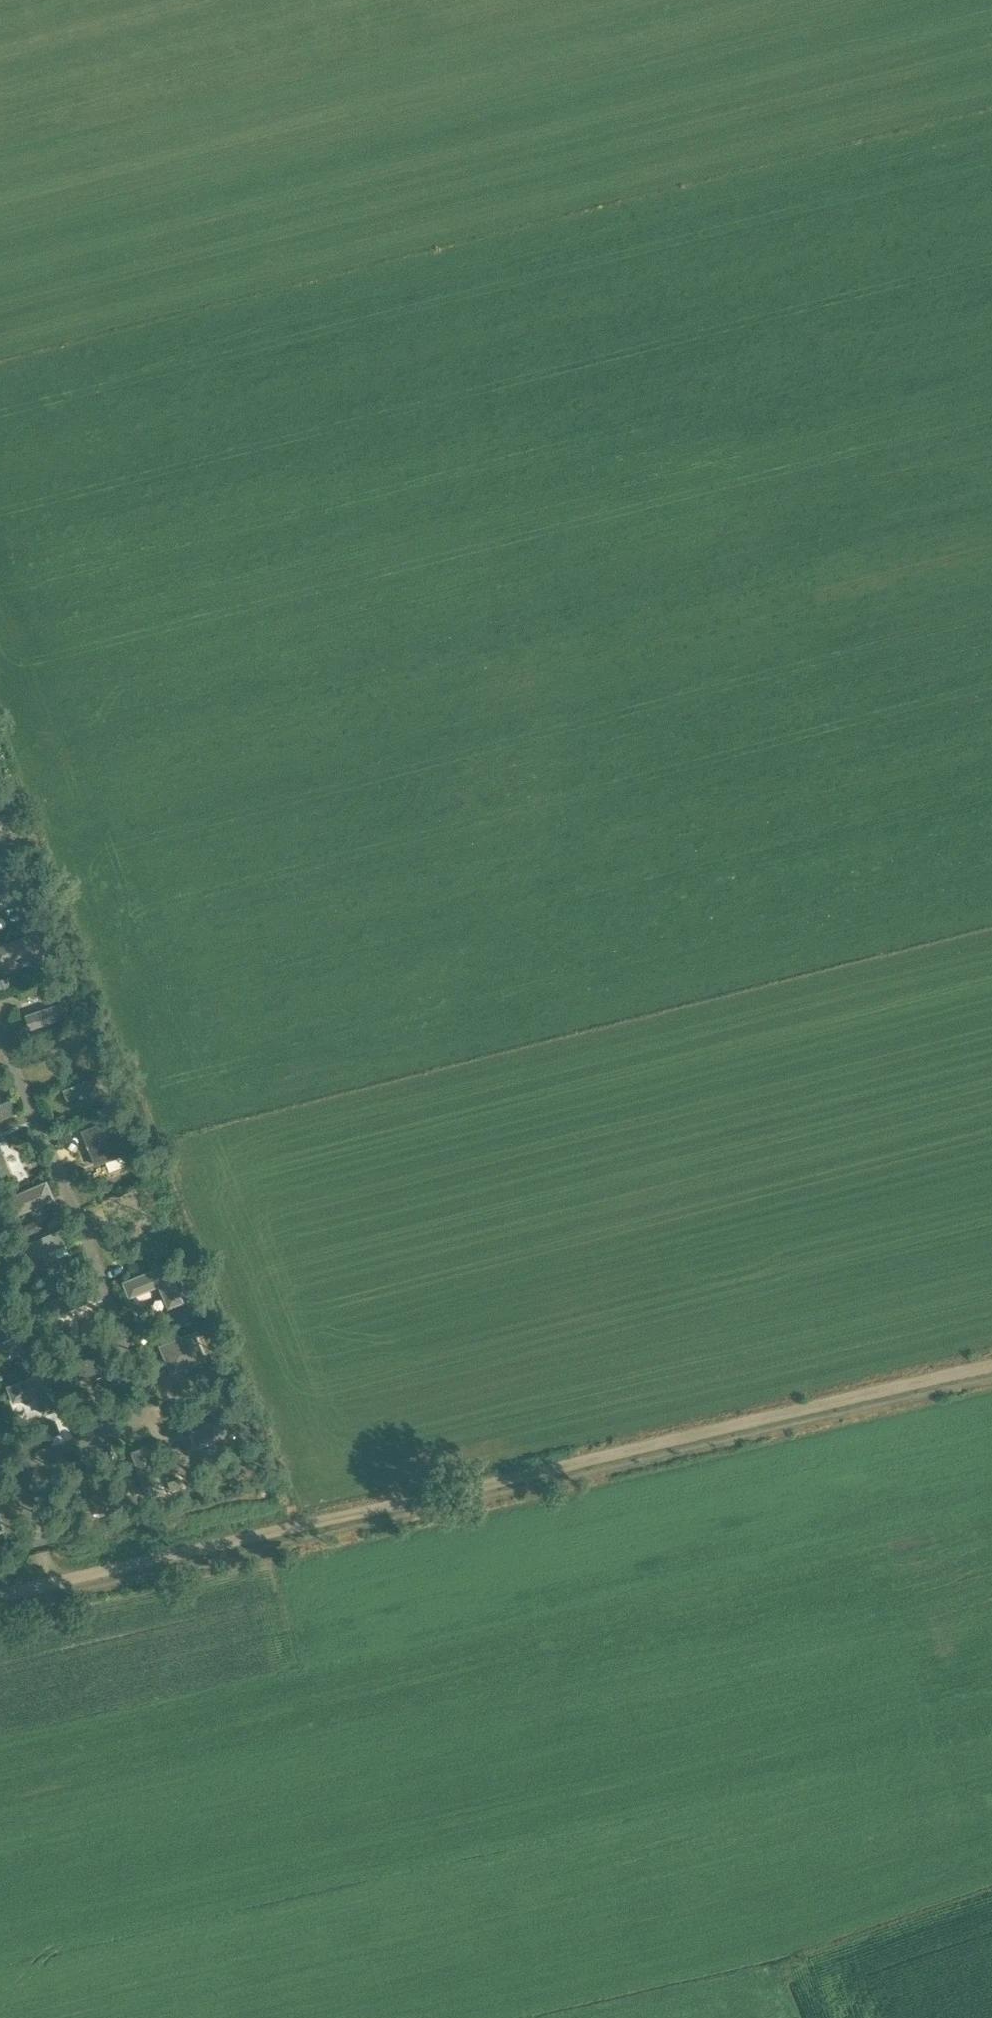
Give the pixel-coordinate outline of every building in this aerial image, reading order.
[(0,827),(0,854),(9,850),(0,827)] [(8,872),(0,875),(0,892),(14,887),(8,872)] [(0,945),(0,963),(28,952),(34,967),(49,961),(37,931),(0,945)] [(0,978),(0,990),(12,986),(9,975),(0,978)] [(59,1002),(25,1014),(30,1028),(64,1016),(59,1002)] [(69,1029),(31,1043),(36,1057),(74,1043),(69,1029)] [(94,1076),(64,1088),(68,1098),(97,1087),(98,1087),(94,1076)] [(0,1102),(0,1118),(17,1110),(11,1097),(0,1102)] [(110,1119),(83,1130),(96,1164),(123,1153),(110,1119)] [(69,1126),(56,1131),(61,1143),(74,1138),(69,1126)] [(0,1177),(13,1172),(1,1141),(0,1142),(0,1176),(0,1177)] [(46,1181),(9,1197),(17,1214),(54,1198),(46,1181)] [(141,1186),(99,1205),(112,1234),(154,1215),(141,1186)] [(36,1220),(20,1226),(23,1235),(40,1229),(36,1220)] [(60,1228),(26,1242),(32,1257),(68,1242),(62,1228),(60,1228)] [(183,1301),(168,1263),(124,1281),(130,1296),(159,1284),(168,1307),(183,1301)] [(83,1285),(46,1301),(52,1316),(89,1300),(90,1300),(83,1285)] [(189,1306),(176,1312),(181,1327),(195,1322),(189,1306)] [(26,1330),(20,1315),(0,1323),(0,1340),(26,1330)] [(205,1358),(194,1331),(160,1345),(171,1372),(205,1358)] [(101,1352),(67,1365),(72,1380),(106,1367),(109,1366),(103,1351),(101,1352)] [(59,1407),(46,1371),(8,1385),(13,1401),(36,1392),(44,1413),(59,1407)] [(230,1417),(191,1431),(197,1446),(197,1448),(236,1433),(230,1417)] [(56,1421),(48,1424),(52,1435),(60,1432),(56,1421)] [(133,1451),(148,1497),(164,1492),(148,1446),(133,1451)] [(181,1477),(168,1481),(171,1490),(183,1485),(181,1477)]
